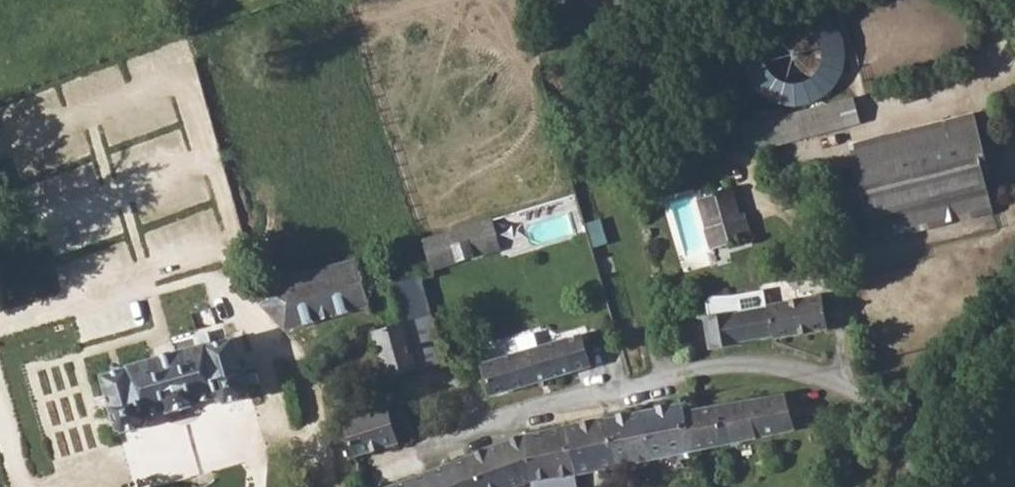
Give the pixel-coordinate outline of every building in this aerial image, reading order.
[(843,106),(765,128),(771,150),(774,153),(794,146),(839,135),(848,132),(843,106)] [(979,117),(939,127),(945,147),(980,138),(986,163),(992,160),(979,117)] [(939,127),(854,152),(878,240),(880,249),(904,242),(1001,218),(986,163),(980,138),(945,147),(939,127)] [(734,196),(702,203),(714,253),(754,242),(749,220),(741,222),(734,196)] [(504,226),(436,247),(443,275),(513,255),(504,226)] [(366,269),(349,274),(357,279),(363,298),(372,295),(373,295),(369,278),(366,269)] [(329,324),(376,312),(376,311),(372,295),(363,298),(357,279),(349,274),(317,282),(315,282),(329,324)] [(297,332),(329,324),(315,282),(299,287),(300,297),(290,299),(287,291),(270,295),(272,309),(297,332)] [(710,324),(718,351),(743,347),(742,341),(772,335),(773,341),(831,328),(829,318),(823,300),(768,311),(768,315),(734,323),(732,319),(710,324)] [(417,315),(414,320),(427,369),(454,360),(457,361),(440,309),(417,315)] [(414,320),(382,330),(397,379),(427,369),(414,320)] [(113,393),(100,397),(104,409),(109,409),(111,414),(106,417),(109,430),(122,427),(124,429),(133,437),(140,439),(148,436),(153,431),(155,425),(153,419),(177,411),(179,421),(182,425),(186,427),(198,425),(205,422),(209,418),(208,414),(206,410),(204,404),(231,396),(238,406),(247,407),(254,403),(256,398),(257,392),(266,387),(264,380),(253,382),(241,342),(216,350),(214,344),(188,351),(186,342),(160,349),(162,359),(134,367),(135,373),(109,380),(113,393)] [(590,343),(566,349),(570,359),(593,352),(590,343)] [(566,349),(494,368),(502,404),(601,379),(593,352),(570,359),(566,349)] [(686,409),(684,409),(686,419),(695,454),(794,434),(786,394),(688,419),(686,409)] [(396,409),(350,423),(363,464),(411,451),(396,409)] [(684,409),(604,424),(616,469),(695,454),(686,419),(684,409)] [(587,428),(558,434),(576,478),(616,469),(604,424),(587,428)] [(521,445),(523,451),(532,485),(532,486),(579,486),(576,478),(558,434),(538,439),(526,442),(521,445)] [(457,472),(462,486),(529,486),(532,486),(532,485),(523,451),(521,445),(457,472)] [(420,486),(462,486),(457,472),(420,486)]
